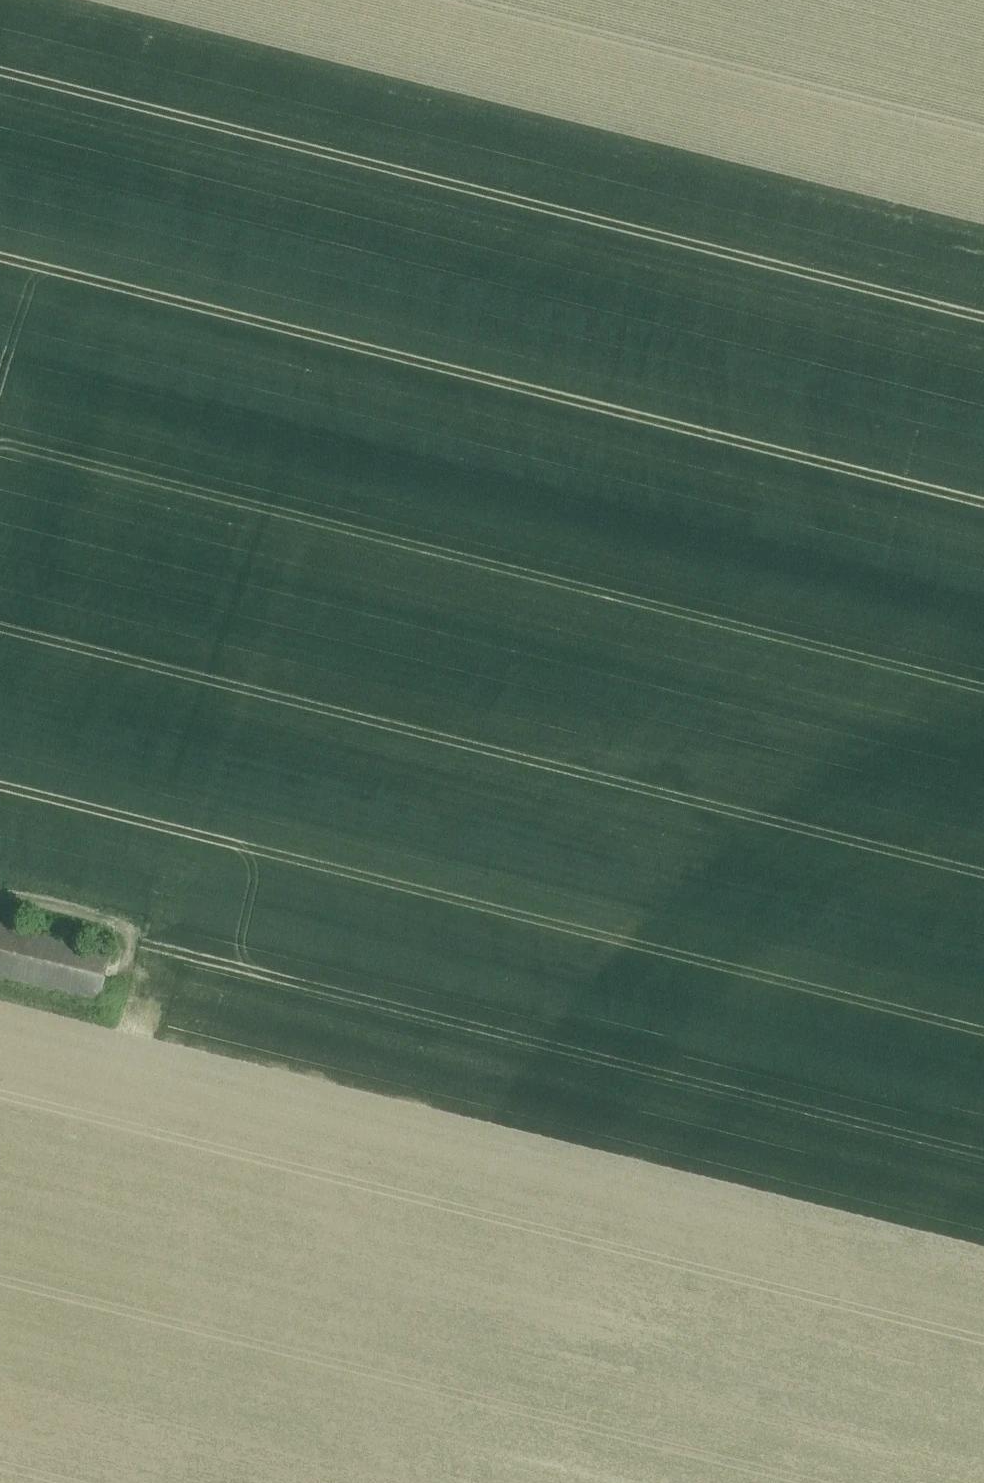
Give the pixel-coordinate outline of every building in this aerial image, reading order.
[(112,951),(0,922),(0,975),(99,1000),(112,951)]
